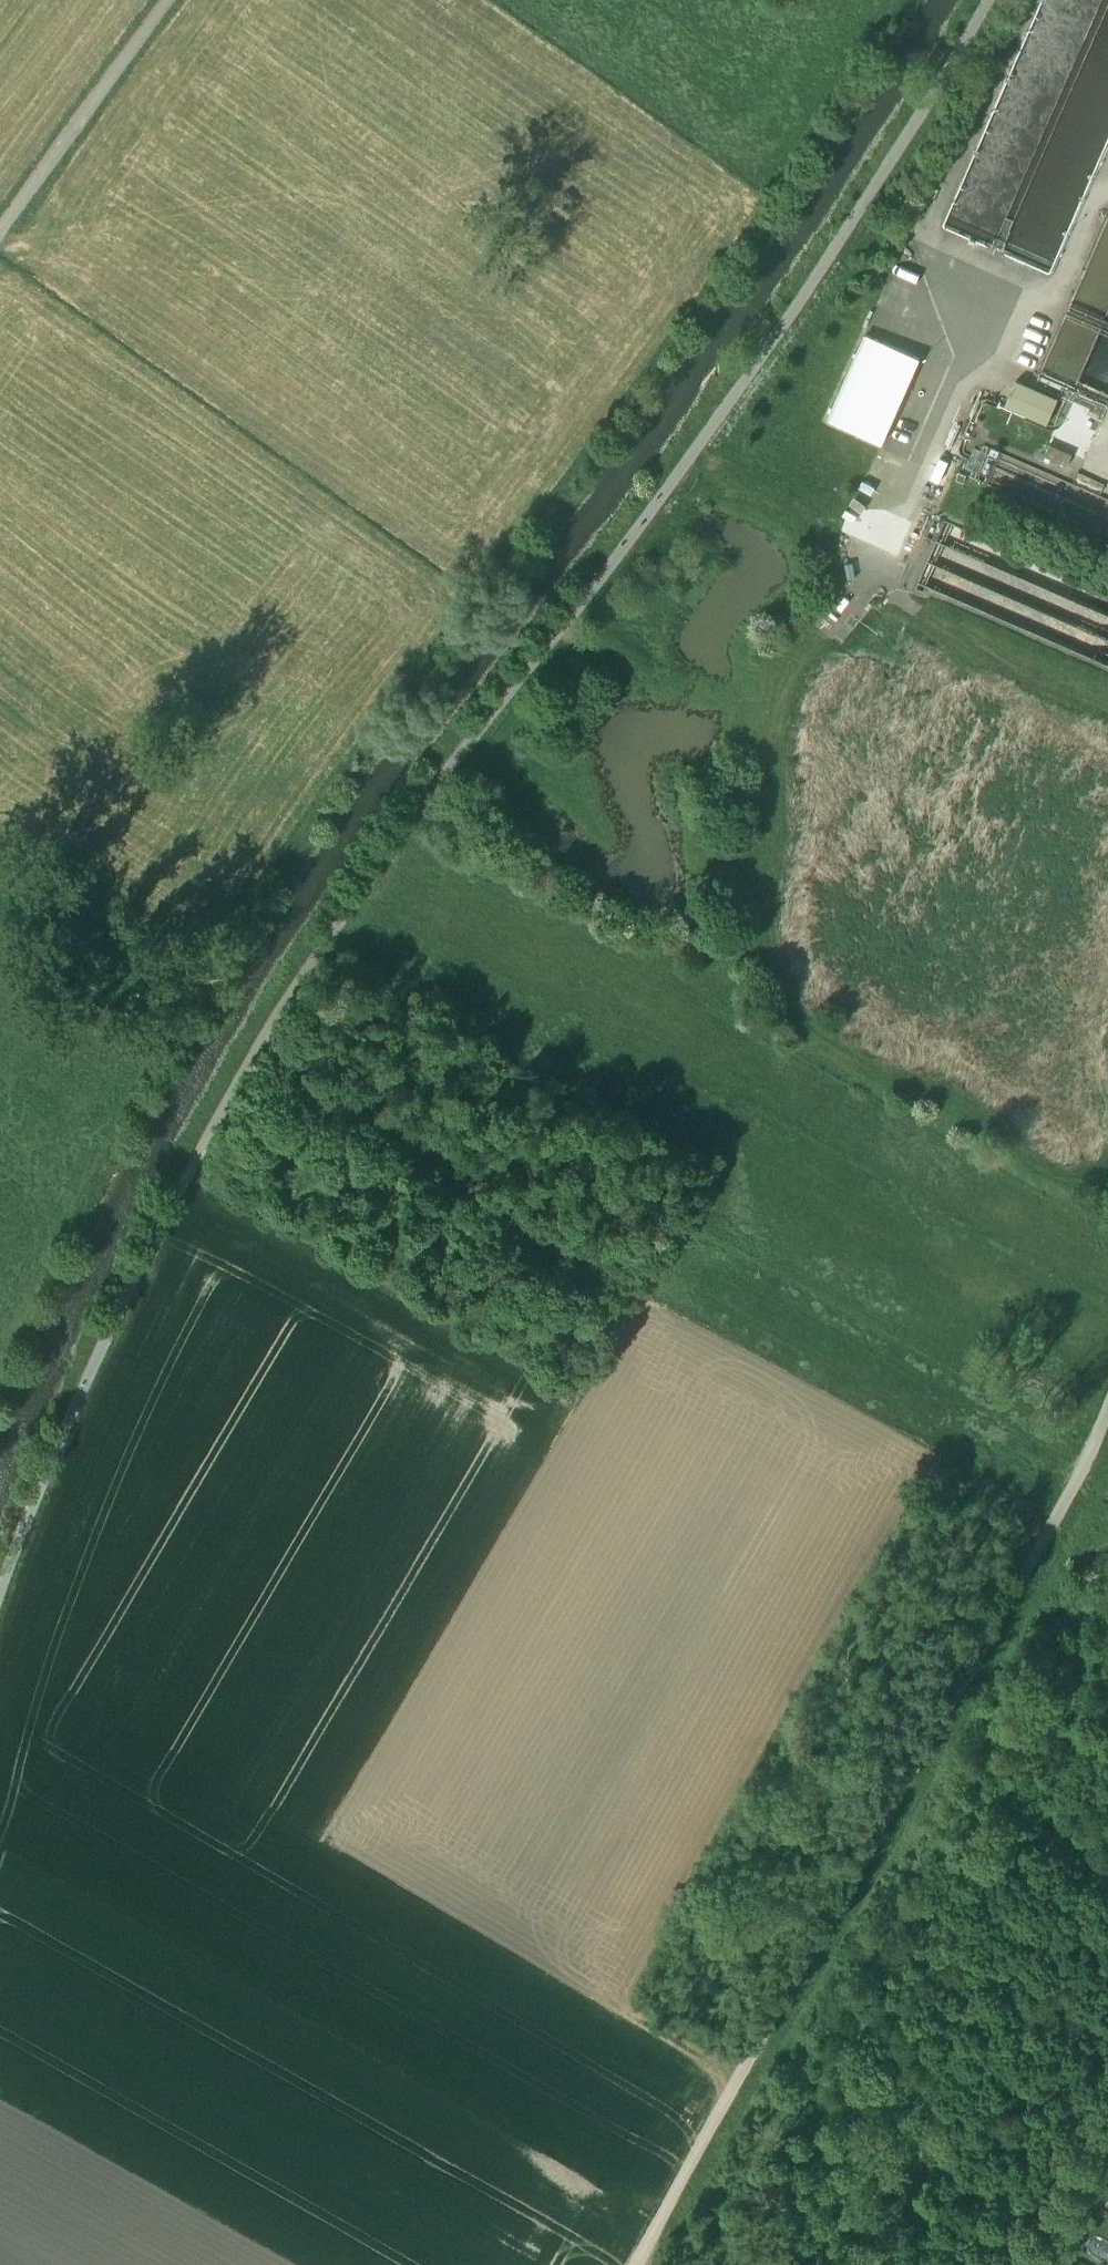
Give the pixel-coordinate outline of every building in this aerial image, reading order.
[(924,359),(865,333),(829,420),(886,447),(924,359)] [(1059,396),(1017,378),(1006,403),(1048,421),(1059,396)] [(1073,451),(1051,441),(1045,453),(1068,463),(1073,451)]
